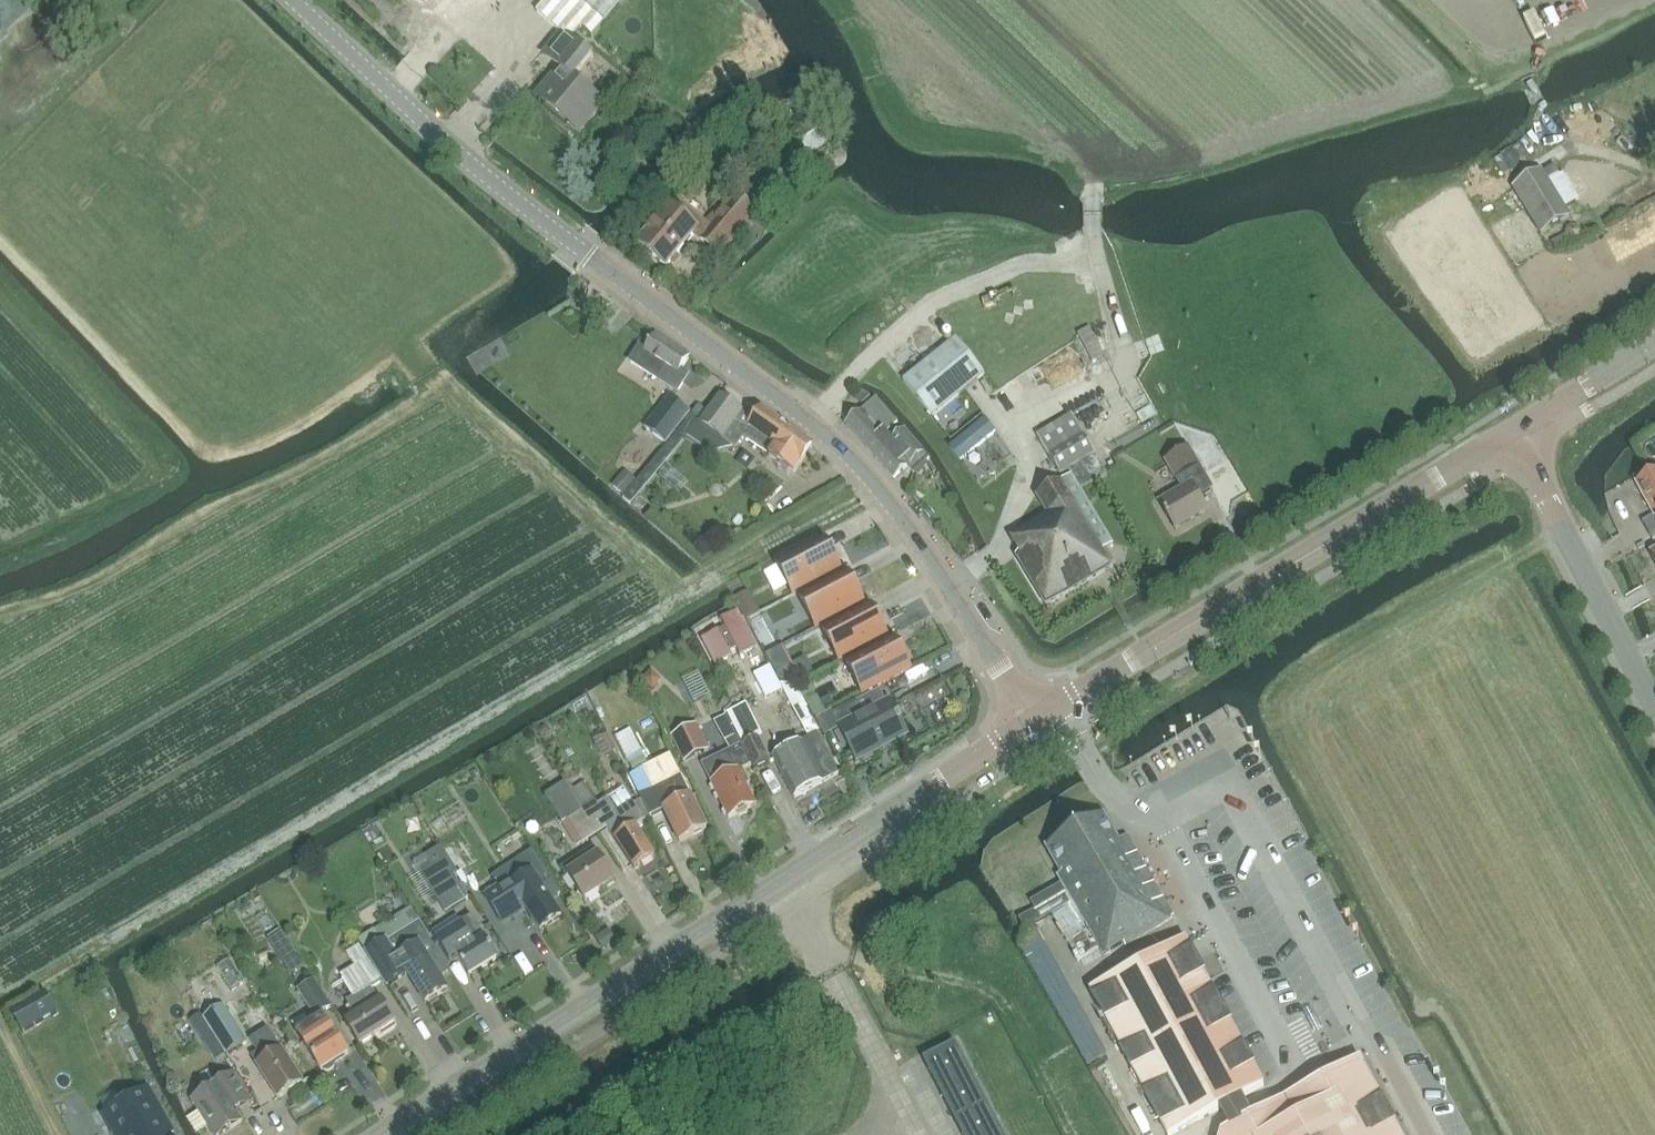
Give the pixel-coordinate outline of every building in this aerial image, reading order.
[(537,12),(570,41),(581,28),(592,37),(624,0),(548,0),(537,12)] [(563,63),(541,89),(550,96),(544,103),(572,127),(596,98),(569,75),(573,71),(578,75),(592,59),(570,41),(556,57),(563,63)] [(811,117),(792,130),(810,156),(828,144),(811,117)] [(732,191),(704,226),(692,215),(686,222),(670,208),(639,244),(666,267),(694,235),(723,259),(737,242),(733,238),(757,211),(778,189),(755,170),(736,193),(732,191)] [(1541,234),(1570,216),(1541,171),(1513,189),(1541,234)] [(639,349),(630,362),(657,379),(678,393),(690,374),(682,369),(690,356),(655,334),(647,346),(644,352),(639,349)] [(956,339),(904,381),(933,418),(985,375),(956,339)] [(700,423),(725,440),(743,413),(720,395),(700,423)] [(886,434),(899,424),(877,399),(847,425),(875,458),(894,478),(906,466),(914,474),(930,459),(906,431),(893,442),(886,434)] [(652,416),(643,428),(664,445),(689,413),(674,402),(660,421),(652,416)] [(743,413),(725,440),(737,449),(750,428),(777,446),(770,457),(794,473),(812,446),(762,410),(755,421),(744,413),(743,413)] [(1071,475),(1036,496),(1047,515),(1010,537),(1020,554),(1016,556),(1046,606),(1115,565),(1105,549),(1113,544),(1080,490),(1106,474),(1094,454),(1095,453),(1071,414),(1036,435),(1060,475),(1067,470),(1071,475)] [(628,458),(646,438),(634,428),(616,448),(628,458)] [(1182,489),(1159,502),(1175,530),(1208,511),(1199,497),(1213,489),(1188,447),(1165,460),(1182,489)] [(1653,515),(1654,518),(1654,473),(1636,483),(1653,515)] [(842,570),(831,549),(830,550),(826,552),(821,543),(821,542),(821,541),(777,564),(788,587),(793,585),(798,593),(842,570)] [(865,603),(854,582),(853,583),(849,585),(844,576),(845,575),(844,574),(800,597),(811,620),(816,617),(821,626),(865,603)] [(733,595),(741,617),(755,612),(748,591),(733,595)] [(867,609),(868,608),(867,607),(823,630),(835,653),(839,650),(844,659),(888,636),(877,615),(876,616),(872,618),(867,609)] [(736,609),(719,618),(723,626),(699,639),(712,663),(730,653),(728,650),(734,646),(738,653),(755,645),(736,609)] [(911,669),(900,648),(899,649),(895,651),(890,642),(891,641),(890,640),(846,663),(858,686),(863,683),(867,692),(911,669)] [(880,690),(856,703),(863,717),(887,704),(880,690)] [(856,761),(857,760),(906,734),(889,703),(887,704),(863,717),(856,703),(833,715),(856,759),(855,760),(856,761)] [(761,736),(746,704),(727,713),(742,745),(761,736)] [(685,762),(709,749),(696,725),(672,737),(685,762)] [(824,782),(839,774),(817,733),(773,757),(795,798),(824,782)] [(743,747),(751,764),(754,769),(770,761),(759,739),(743,747)] [(751,764),(743,747),(742,746),(703,765),(712,782),(711,782),(729,818),(735,815),(739,816),(747,812),(748,808),(756,804),(746,785),(750,783),(743,769),(751,764)] [(680,842),(707,829),(691,797),(685,800),(676,782),(641,800),(650,818),(664,811),(680,842)] [(565,783),(544,796),(562,825),(568,821),(582,842),(597,832),(571,791),(570,791),(565,783)] [(584,783),(571,791),(597,832),(606,826),(634,869),(655,856),(636,827),(646,821),(624,789),(598,805),(584,783)] [(1058,876),(1104,955),(1123,943),(1125,946),(1174,917),(1127,836),(1118,841),(1103,815),(1047,848),(1062,874),(1058,876)] [(584,902),(616,881),(599,855),(598,855),(594,848),(562,868),(584,902)] [(533,872),(526,876),(511,886),(502,892),(499,888),(483,898),(498,921),(524,905),(541,931),(562,917),(552,901),(560,896),(552,885),(544,890),(533,872)] [(444,913),(470,898),(454,875),(431,890),(444,913)] [(463,925),(437,941),(450,961),(457,957),(470,976),(498,959),(471,917),(461,923),(463,925)] [(378,949),(368,955),(383,978),(403,966),(426,1003),(448,990),(441,979),(450,973),(430,941),(431,940),(420,922),(378,948),(378,949)] [(597,939),(603,950),(616,942),(609,932),(597,939)] [(1185,940),(1090,991),(1167,1134),(1173,1134),(1264,1086),(1185,940)] [(383,982),(368,959),(359,945),(347,953),(356,967),(342,976),(342,975),(340,976),(355,999),(346,1003),(350,1008),(350,1007),(357,1017),(346,1024),(360,1046),(397,1023),(383,1000),(380,1002),(372,989),(383,982)] [(314,1014),(293,1027),(307,1049),(321,1071),(324,1069),(325,1072),(328,1072),(334,1068),(335,1065),(334,1063),(349,1054),(335,1031),(334,1031),(322,1012),(331,1006),(320,989),(315,981),(299,991),(304,998),(314,1014)] [(47,992),(11,1013),(17,1023),(22,1033),(58,1013),(52,1002),(47,992)] [(223,1006),(204,1017),(228,1055),(247,1043),(223,1006)] [(215,1058),(226,1051),(215,1034),(211,1028),(200,1035),(215,1058)] [(269,1029),(250,1041),(258,1053),(252,1057),(258,1067),(257,1067),(278,1099),(303,1083),(269,1029)] [(923,1060),(962,1134),(1004,1134),(956,1043),(923,1060)] [(1359,1061),(1221,1134),(1399,1134),(1359,1061)] [(216,1086),(192,1101),(200,1112),(188,1119),(198,1134),(209,1127),(214,1134),(222,1134),(243,1122),(228,1100),(243,1090),(233,1075),(216,1086)] [(108,1112),(122,1104),(117,1094),(103,1102),(108,1112)] [(122,1134),(174,1134),(162,1114),(161,1115),(151,1096),(112,1118),(122,1134)]
